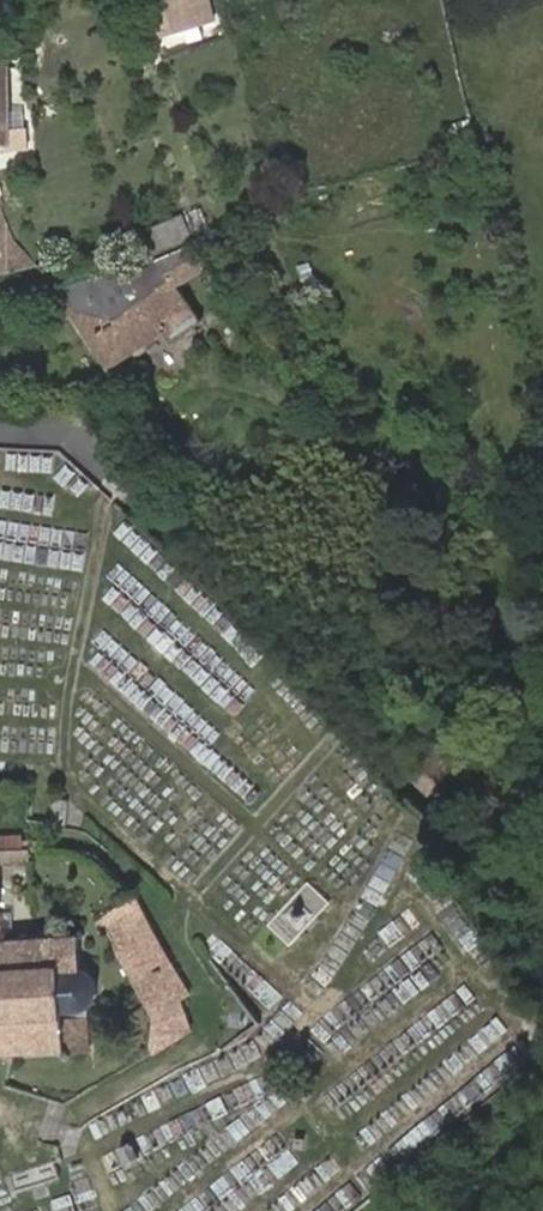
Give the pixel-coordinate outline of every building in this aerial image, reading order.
[(163,35),(213,24),(208,0),(152,0),(163,35)] [(29,130),(8,129),(7,144),(5,144),(5,152),(28,151),(29,130)] [(34,265),(13,243),(0,191),(0,273),(34,265)] [(183,211),(134,233),(143,256),(194,235),(183,211)] [(166,331),(172,340),(200,321),(177,286),(208,266),(191,242),(175,253),(135,279),(131,267),(58,291),(111,368),(166,331)] [(0,838),(0,851),(23,850),(22,838),(0,838)] [(27,862),(27,850),(23,850),(0,851),(0,863),(27,862)] [(264,928),(288,947),(326,899),(302,881),(264,928)] [(149,1046),(154,1056),(192,1034),(176,1005),(190,997),(137,899),(97,919),(112,942),(114,954),(150,1012),(149,1046)] [(10,936),(9,930),(1,930),(0,914),(0,936),(10,936)] [(12,1056),(60,1056),(68,1061),(68,1067),(88,1067),(86,1010),(91,1002),(94,995),(95,985),(93,980),(90,975),(84,971),(78,969),(78,934),(10,936),(0,936),(0,1056),(12,1056)]
